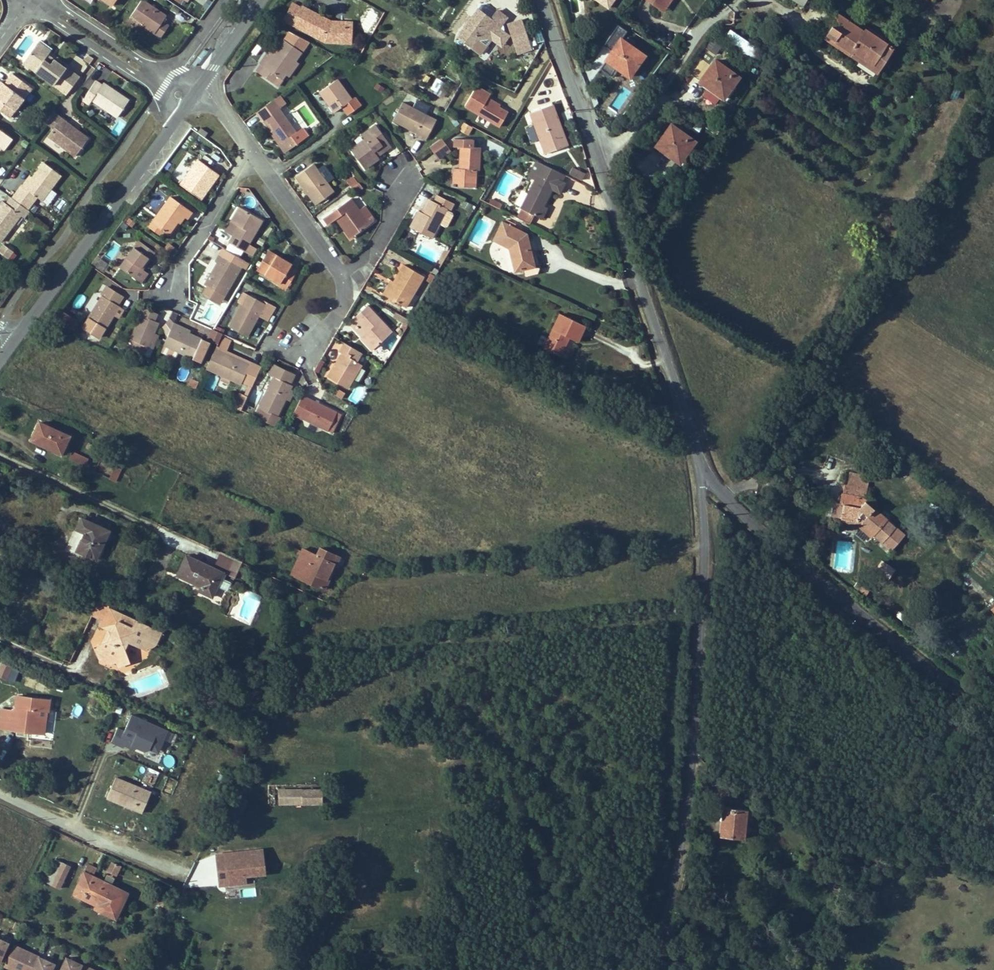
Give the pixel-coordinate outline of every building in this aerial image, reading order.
[(132,15),(143,23),(141,25),(161,38),(170,25),(164,21),(167,16),(143,0),(142,0),(132,15)] [(610,8),(616,0),(598,0),(610,8)] [(661,8),(666,2),(668,3),(670,0),(649,0),(661,8)] [(291,1),(282,18),(314,34),(333,34),(333,16),(320,17),(317,15),(318,13),(300,4),(299,6),(291,1)] [(491,18),(478,9),(458,36),(471,46),(491,18)] [(864,28),(836,10),(823,31),(853,50),(852,52),(879,68),(894,44),(887,40),(885,38),(868,28),(866,26),(864,28)] [(132,15),(128,21),(139,28),(141,25),(143,23),(132,15)] [(508,23),(516,56),(531,52),(524,20),(508,23)] [(868,28),(885,38),(887,34),(871,24),(868,28)] [(755,61),(763,50),(731,29),(724,39),(755,61)] [(290,30),(274,52),(269,48),(259,62),(261,64),(264,66),(260,72),(277,84),(285,73),(295,59),(309,40),(290,30)] [(510,39),(498,31),(487,46),(499,54),(510,39)] [(629,75),(644,55),(620,38),(606,59),(629,75)] [(39,42),(36,46),(49,55),(52,51),(39,42)] [(51,65),(45,60),(49,55),(36,46),(24,62),(68,95),(82,77),(75,72),(73,75),(66,70),(67,69),(55,60),(51,65)] [(852,52),(879,69),(879,68),(852,52)] [(295,59),(285,73),(288,75),(298,61),(295,59)] [(723,95),(737,75),(715,60),(701,80),(723,95)] [(34,88),(17,76),(9,86),(6,83),(1,90),(4,93),(1,97),(0,99),(0,109),(12,118),(34,88)] [(355,96),(351,98),(337,79),(320,91),(334,111),(342,105),(347,112),(360,103),(355,96)] [(448,83),(443,80),(436,92),(443,96),(446,91),(444,89),(448,83)] [(132,99),(106,82),(95,100),(120,117),(132,99)] [(488,97),(489,94),(476,86),(464,105),(500,126),(508,112),(498,106),(486,99),(488,97)] [(498,106),(500,104),(488,97),(486,99),(498,106)] [(552,119),(549,113),(554,111),(552,105),(536,110),(532,97),(522,112),(539,154),(567,144),(557,117),(552,119)] [(552,105),(554,111),(569,106),(566,98),(552,103),(552,105)] [(261,119),(264,117),(274,131),(282,142),(280,144),(284,150),(307,134),(302,128),(297,132),(274,99),(256,111),(261,119)] [(426,139),(437,119),(403,101),(393,119),(417,131),(416,133),(426,139)] [(78,135),(68,128),(70,124),(55,113),(48,123),(56,130),(51,137),(78,157),(91,139),(81,132),(78,135)] [(378,156),(391,146),(375,123),(362,134),(364,138),(351,148),(365,168),(380,158),(378,156)] [(459,131),(469,136),(473,128),(463,123),(459,131)] [(81,132),(70,124),(68,128),(78,135),(81,132)] [(680,161),(694,140),(671,124),(657,145),(680,161)] [(6,151),(15,139),(0,128),(0,146),(6,151)] [(201,128),(198,132),(205,137),(208,133),(201,128)] [(280,144),(282,142),(274,131),(272,133),(280,144)] [(473,139),(455,137),(454,145),(460,146),(460,154),(462,154),(462,168),(459,168),(453,167),(453,175),(459,175),(458,186),(475,187),(476,169),(479,169),(480,147),(479,147),(479,140),(473,140),(473,139)] [(442,139),(429,147),(439,161),(452,153),(442,139)] [(211,185),(219,174),(199,159),(180,184),(201,199),(206,193),(204,191),(208,184),(211,185)] [(530,175),(532,177),(535,170),(536,171),(541,162),(537,160),(530,175)] [(521,207),(535,215),(541,204),(542,201),(544,202),(552,186),(551,185),(553,180),(555,181),(560,171),(541,162),(536,171),(535,170),(532,177),(536,179),(521,207)] [(26,188),(24,186),(23,186),(13,199),(29,210),(38,197),(43,201),(62,176),(44,163),(33,178),(26,188)] [(313,163),(296,175),(316,203),(333,190),(326,181),(332,176),(324,164),(318,169),(313,163)] [(581,179),(584,172),(573,167),(569,173),(581,179)] [(26,188),(33,178),(31,176),(24,186),(26,188)] [(354,176),(347,181),(352,187),(353,186),(358,182),(354,176)] [(358,182),(353,186),(357,191),(363,186),(359,182),(358,182)] [(421,211),(419,210),(410,226),(432,237),(447,207),(450,208),(454,202),(437,194),(434,201),(431,199),(424,212),(421,211)] [(172,196),(153,222),(164,231),(168,234),(178,221),(180,222),(184,216),(188,218),(193,211),(172,196)] [(351,197),(325,216),(329,223),(337,217),(342,225),(345,222),(354,235),(374,220),(373,216),(365,205),(360,209),(351,197)] [(427,197),(421,211),(424,212),(431,199),(427,197)] [(0,209),(0,241),(2,243),(23,217),(25,219),(30,212),(29,210),(13,199),(12,198),(7,205),(5,203),(0,209)] [(547,207),(541,204),(535,215),(541,218),(547,207)] [(244,250),(262,219),(239,206),(231,220),(239,224),(228,241),(244,250)] [(505,222),(503,222),(495,239),(510,247),(515,270),(534,265),(527,233),(514,227),(516,224),(510,221),(511,220),(507,218),(505,222)] [(170,235),(180,222),(178,221),(168,234),(170,235)] [(161,235),(164,231),(153,222),(150,226),(161,235)] [(354,235),(345,222),(342,225),(351,237),(354,235)] [(208,237),(214,241),(218,235),(212,231),(208,237)] [(148,256),(141,266),(144,268),(155,252),(138,241),(134,246),(148,256)] [(163,251),(170,256),(176,249),(168,243),(163,251)] [(225,248),(241,257),(242,254),(227,245),(225,248)] [(141,266),(148,256),(134,246),(120,266),(141,282),(149,272),(144,268),(141,266)] [(16,253),(7,247),(2,253),(10,260),(16,253)] [(219,252),(215,260),(218,261),(219,262),(215,270),(213,269),(205,284),(224,295),(241,265),(244,259),(241,257),(225,248),(224,247),(220,253),(219,252)] [(292,263),(269,249),(258,268),(281,282),(284,277),(291,281),(298,270),(290,265),(292,263)] [(241,265),(246,268),(249,262),(244,259),(241,265)] [(394,282),(397,284),(389,297),(406,306),(424,275),(405,264),(394,282)] [(428,270),(435,274),(438,269),(431,265),(428,270)] [(432,282),(436,276),(431,273),(427,279),(432,282)] [(291,281),(284,277),(281,282),(279,285),(286,289),(291,281)] [(394,282),(392,281),(384,294),(389,297),(397,284),(394,282)] [(116,303),(121,294),(107,286),(88,316),(89,317),(83,327),(98,336),(104,327),(105,327),(119,305),(116,303)] [(241,303),(244,304),(249,294),(243,291),(238,301),(241,303)] [(275,306),(267,302),(266,303),(257,299),(249,294),(244,304),(241,303),(229,325),(248,336),(259,314),(268,319),(275,306)] [(367,304),(354,317),(368,331),(363,336),(361,337),(372,349),(392,330),(367,304)] [(145,307),(131,338),(147,346),(148,345),(154,331),(159,322),(154,320),(157,313),(145,307)] [(561,313),(544,348),(560,354),(568,336),(577,340),(584,324),(561,313)] [(408,323),(410,320),(406,317),(400,314),(397,319),(407,325),(408,323)] [(68,315),(62,324),(72,331),(78,322),(68,315)] [(363,336),(368,331),(354,317),(349,322),(363,336)] [(164,344),(192,358),(195,352),(202,355),(208,341),(189,332),(180,328),(181,325),(174,322),(171,329),(166,340),(164,344)] [(158,333),(156,336),(166,340),(171,329),(162,325),(158,333)] [(154,331),(148,345),(151,347),(156,336),(158,333),(154,331)] [(361,363),(352,358),(357,349),(344,342),(339,351),(341,352),(328,375),(348,387),(361,363)] [(226,354),(227,352),(216,347),(206,368),(241,384),(249,365),(237,359),(226,354)] [(202,355),(195,352),(192,358),(199,361),(202,355)] [(272,364),(268,373),(273,375),(258,406),(277,415),(286,397),(289,389),(292,384),(288,382),(292,373),(272,364)] [(188,386),(196,390),(200,382),(192,378),(188,386)] [(286,397),(290,399),(294,390),(289,389),(286,397)] [(248,394),(244,393),(239,390),(232,404),(242,408),(248,394)] [(332,431),(341,413),(302,394),(298,402),(293,414),(332,431)] [(40,422),(32,440),(50,448),(50,450),(60,456),(69,436),(40,422)] [(85,466),(88,459),(73,452),(70,459),(85,466)] [(116,481),(121,469),(116,467),(110,478),(116,481)] [(845,485),(844,493),(842,493),(840,503),(835,502),(833,516),(841,517),(863,520),(861,524),(856,529),(855,534),(866,543),(874,534),(892,550),(905,534),(866,500),(868,498),(866,497),(867,489),(845,485)] [(77,550),(96,559),(109,531),(81,518),(77,528),(85,532),(77,550)] [(67,552),(75,554),(81,536),(74,533),(67,552)] [(303,549),(292,574),(324,589),(339,556),(320,548),(317,555),(303,549)] [(212,596),(223,572),(187,555),(178,575),(202,586),(200,590),(212,596)] [(889,576),(894,568),(881,561),(876,569),(889,576)] [(221,603),(230,584),(223,580),(214,599),(221,603)] [(108,608),(106,607),(99,624),(100,625),(108,608)] [(147,646),(150,641),(155,644),(160,633),(108,608),(100,625),(109,629),(113,631),(109,640),(102,643),(98,644),(96,649),(100,658),(105,657),(107,661),(110,663),(117,661),(119,666),(129,662),(124,647),(127,642),(145,650),(147,647),(147,646)] [(109,640),(113,631),(109,629),(102,643),(109,640)] [(10,667),(1,663),(0,666),(0,676),(6,678),(10,667)] [(17,696),(16,707),(19,707),(17,730),(34,732),(34,726),(45,727),(46,717),(39,717),(40,710),(46,710),(48,710),(49,699),(17,696)] [(17,730),(19,707),(16,707),(15,711),(11,710),(10,729),(17,730)] [(10,729),(11,710),(0,709),(0,712),(0,728),(10,729)] [(112,740),(157,760),(170,732),(132,715),(125,731),(117,728),(112,740)] [(164,756),(163,766),(173,766),(173,757),(164,756)] [(223,784),(227,778),(219,774),(216,781),(223,784)] [(143,789),(115,777),(107,798),(142,813),(148,799),(140,796),(143,789)] [(993,790),(993,786),(981,792),(983,795),(993,790)] [(150,792),(143,789),(140,796),(148,799),(150,792)] [(324,807),(324,790),(278,790),(278,807),(324,807)] [(983,795),(986,801),(993,797),(993,790),(983,795)] [(743,837),(746,811),(724,809),(721,835),(743,837)] [(801,860),(813,871),(814,869),(803,858),(801,860)] [(45,882),(52,885),(62,863),(56,860),(45,882)] [(69,866),(62,863),(52,885),(59,888),(69,866)] [(94,875),(97,868),(88,864),(84,871),(94,875)] [(115,876),(119,869),(109,865),(106,871),(115,876)] [(207,868),(209,882),(233,879),(232,866),(207,868)] [(126,893),(84,873),(74,894),(97,904),(101,907),(100,909),(115,917),(126,893)] [(832,882),(828,886),(833,891),(837,887),(832,882)] [(241,888),(242,896),(256,894),(255,886),(241,888)] [(841,891),(837,887),(833,891),(838,895),(841,891)] [(51,963),(11,945),(2,965),(12,969),(48,969),(51,963)] [(63,957),(58,969),(91,969),(63,957)]
